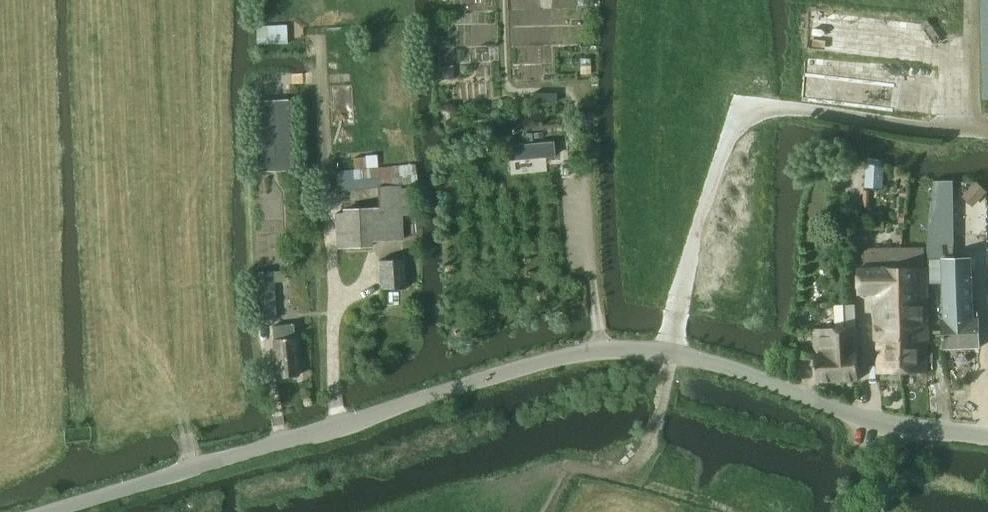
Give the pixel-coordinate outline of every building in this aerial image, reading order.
[(287,44),(286,25),(255,26),(256,45),(287,44)] [(452,65),(440,67),(441,80),(454,79),(452,65)] [(555,102),(555,94),(533,94),(533,102),(555,102)] [(291,170),(287,100),(253,102),(257,172),(291,170)] [(527,131),(517,131),(517,139),(527,139),(527,131)] [(548,142),(534,143),(534,156),(549,156),(548,142)] [(452,153),(439,153),(439,163),(452,163),(452,153)] [(865,188),(883,189),(884,167),(866,163),(865,188)] [(377,188),(400,186),(416,185),(415,165),(336,171),(337,191),(377,188)] [(932,181),(930,181),(930,199),(933,199),(953,200),(953,185),(953,181),(937,181),(932,181)] [(371,242),(403,240),(402,214),(414,214),(413,189),(400,189),(400,186),(377,188),(378,208),(342,210),(342,213),(334,213),(336,248),(372,246),(371,242)] [(929,213),(927,244),(927,260),(930,260),(955,259),(954,243),(954,223),(953,212),(929,213)] [(972,319),(970,258),(955,259),(930,260),(930,283),(943,283),(945,320),(943,320),(944,349),(980,347),(979,319),(972,319)] [(403,259),(378,261),(379,290),(405,289),(403,259)] [(901,373),(898,268),(861,269),(861,294),(875,293),(876,373),(901,373)] [(925,268),(898,268),(901,373),(925,372),(925,342),(926,342),(925,268)] [(276,319),(273,271),(252,273),(255,321),(276,319)] [(817,382),(858,381),(855,305),(835,306),(835,329),(815,330),(817,382)] [(277,377),(297,375),(292,324),(271,326),(277,377)] [(931,347),(935,371),(947,369),(943,345),(931,347)]
